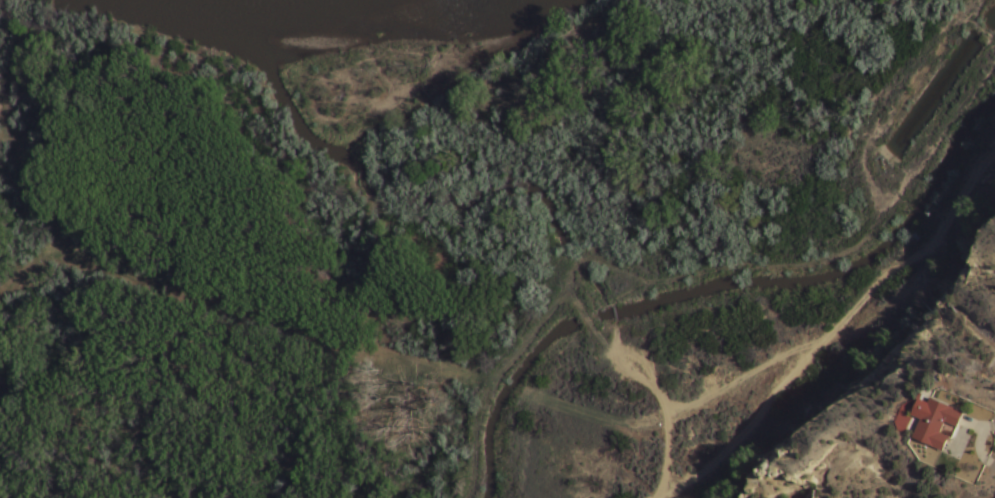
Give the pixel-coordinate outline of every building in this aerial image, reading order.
[(912,416),(919,400),(929,404),(932,398),(964,412),(957,427),(946,422),(942,433),(949,436),(943,452),(913,439),(922,420),(912,416)]
